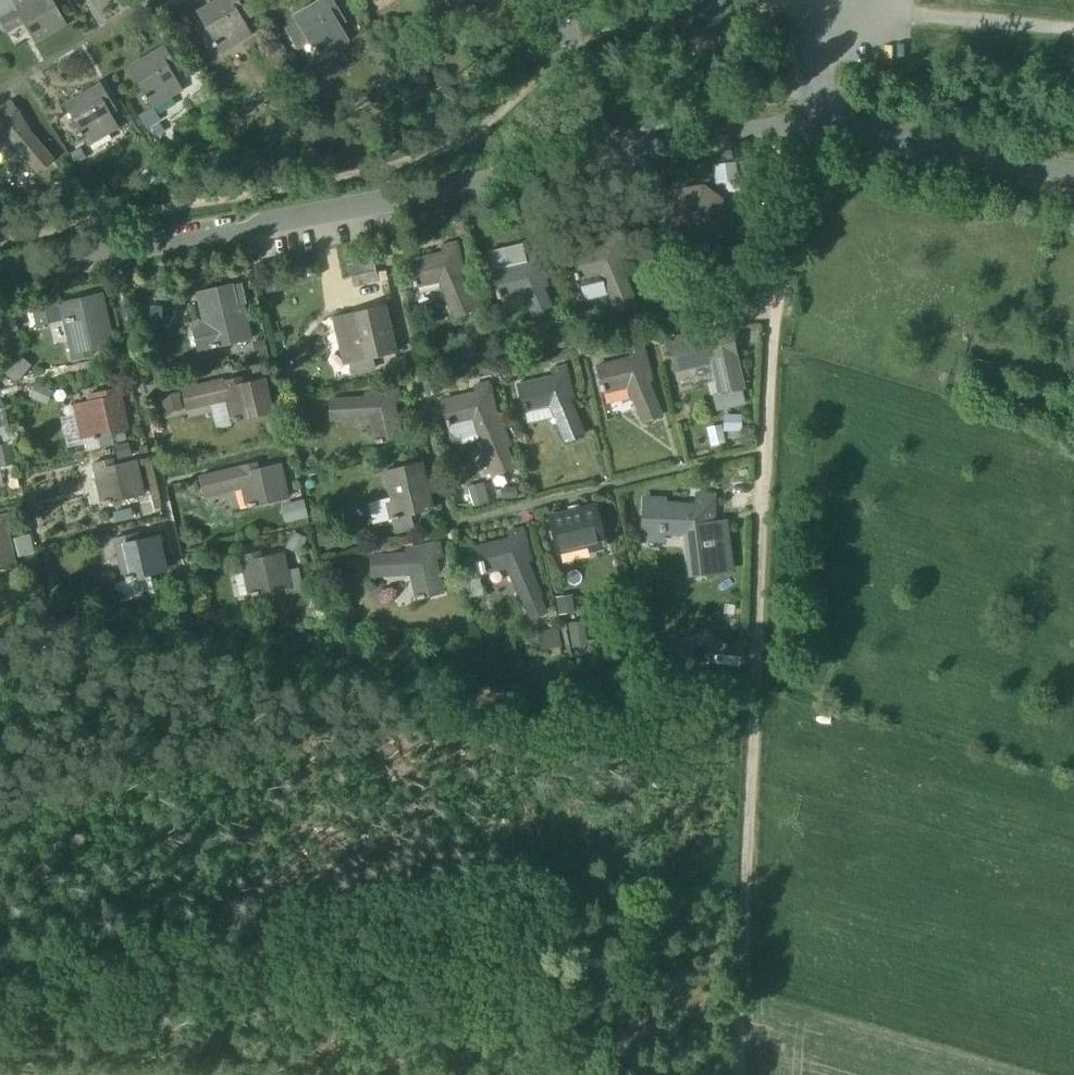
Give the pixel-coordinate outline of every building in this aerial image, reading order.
[(16,25),(8,10),(15,6),(11,0),(0,0),(0,20),(6,31),(16,25)] [(15,6),(8,10),(16,25),(22,21),(34,41),(64,23),(51,0),(26,0),(15,6)] [(219,51),(249,33),(235,10),(242,6),(238,0),(216,0),(196,12),(219,51)] [(337,22),(332,13),(338,10),(332,0),(319,0),(293,16),(316,54),(345,36),(337,22)] [(465,0),(447,0),(452,8),(465,0)] [(683,39),(734,30),(730,8),(737,7),(736,0),(735,0),(727,2),(727,0),(676,0),(683,39)] [(741,28),(737,7),(730,8),(734,30),(741,28)] [(343,19),(338,10),(332,13),(337,22),(343,19)] [(191,42),(196,49),(206,43),(202,35),(191,42)] [(127,68),(150,106),(180,88),(167,65),(172,62),(163,47),(127,68)] [(63,106),(86,145),(116,126),(103,103),(108,100),(99,85),(63,106)] [(737,114),(739,115),(744,107),(741,105),(740,99),(727,101),(729,115),(737,114)] [(37,172),(51,160),(27,132),(10,104),(2,108),(6,116),(0,119),(0,148),(11,141),(37,172)] [(736,162),(713,164),(715,184),(738,182),(736,162)] [(681,192),(669,209),(673,230),(690,242),(711,238),(723,221),(719,201),(702,188),(681,192)] [(688,255),(690,242),(673,230),(669,209),(654,212),(658,233),(664,243),(682,255),(688,255)] [(611,294),(618,311),(634,304),(619,269),(618,264),(622,263),(616,238),(606,240),(608,248),(590,252),(588,245),(570,249),(572,257),(577,279),(578,279),(602,273),(611,294)] [(408,262),(411,273),(400,275),(403,289),(414,287),(441,281),(458,318),(473,311),(457,277),(455,269),(461,268),(455,243),(442,246),(444,253),(408,262)] [(538,255),(525,258),(523,247),(519,245),(491,251),(489,255),(492,266),(493,274),(491,274),(497,299),(500,298),(521,293),(523,292),(539,330),(556,323),(542,289),(541,283),(546,281),(538,255)] [(347,263),(350,277),(355,276),(371,272),(375,271),(372,257),(347,263)] [(355,276),(356,284),(373,280),(371,272),(355,276)] [(602,273),(578,279),(583,301),(611,294),(602,273)] [(240,283),(230,286),(203,292),(205,299),(200,301),(205,323),(192,325),(199,351),(210,348),(249,339),(241,304),(245,303),(240,283)] [(521,293),(500,298),(504,313),(525,308),(521,293)] [(112,345),(103,310),(100,294),(61,303),(65,319),(70,340),(75,360),(85,358),(83,351),(112,345)] [(61,303),(53,305),(56,321),(65,319),(61,303)] [(36,309),(40,325),(49,323),(56,321),(53,305),(36,309)] [(0,309),(0,316),(4,335),(20,331),(14,306),(0,309)] [(382,306),(349,314),(335,317),(346,364),(350,364),(369,359),(371,358),(395,353),(389,328),(388,329),(382,306)] [(763,307),(742,308),(743,320),(764,318),(763,307)] [(65,319),(56,321),(49,323),(54,344),(70,340),(65,319)] [(729,329),(713,333),(684,339),(683,336),(672,339),(679,369),(686,368),(713,361),(716,374),(720,393),(713,395),(716,409),(744,402),(741,390),(742,390),(735,356),(729,329)] [(628,387),(645,423),(661,416),(646,382),(644,376),(649,375),(643,348),(629,352),(631,360),(596,368),(601,393),(628,387)] [(6,375),(16,383),(31,365),(21,356),(6,375)] [(350,364),(352,374),(374,369),(371,358),(369,359),(350,364)] [(713,361),(686,368),(689,380),(716,374),(713,361)] [(555,417),(565,441),(582,434),(567,400),(566,394),(570,393),(564,366),(551,369),(553,377),(517,385),(523,409),(550,404),(555,417)] [(234,385),(233,379),(180,391),(184,408),(210,402),(226,399),(232,422),(271,413),(263,378),(234,385)] [(35,383),(29,396),(47,405),(53,391),(35,383)] [(512,468),(504,450),(489,415),(488,409),(492,409),(486,384),(475,386),(477,394),(442,402),(447,425),(472,419),(481,438),(488,455),(481,459),(489,478),(512,468)] [(369,417),(375,443),(400,438),(392,402),(400,400),(396,387),(370,393),(370,397),(365,398),(328,401),(328,419),(369,417)] [(77,413),(83,439),(98,435),(111,432),(126,429),(117,388),(89,394),(90,400),(75,404),(77,413)] [(179,392),(160,396),(164,413),(183,409),(179,392)] [(226,399),(210,402),(216,430),(233,426),(232,422),(226,399)] [(550,404),(523,409),(526,423),(555,417),(550,404)] [(83,439),(77,413),(60,416),(67,448),(84,445),(83,439)] [(741,414),(723,415),(723,432),(741,432),(741,414)] [(472,419),(447,425),(451,446),(481,438),(472,419)] [(721,426),(706,429),(710,446),(725,443),(721,426)] [(111,432),(98,435),(101,448),(114,445),(111,432)] [(98,435),(83,439),(84,445),(86,452),(101,448),(98,435)] [(128,442),(114,445),(118,460),(132,456),(128,442)] [(21,455),(28,460),(35,449),(28,445),(21,455)] [(0,465),(11,463),(8,450),(0,452),(0,465)] [(94,462),(104,505),(143,496),(135,460),(107,466),(105,460),(94,462)] [(387,503),(391,520),(399,518),(408,516),(431,510),(427,492),(426,492),(419,463),(385,471),(392,497),(393,501),(387,503)] [(248,464),(238,466),(243,487),(248,508),(286,499),(278,464),(250,471),(248,464)] [(203,496),(243,487),(238,466),(198,476),(203,496)] [(483,482),(464,488),(470,507),(489,501),(483,482)] [(686,532),(691,572),(707,570),(709,570),(705,533),(705,528),(711,528),(711,525),(712,520),(713,496),(697,495),(697,507),(662,505),(662,500),(644,500),(642,539),(660,539),(660,531),(686,532)] [(391,520),(387,503),(393,501),(392,497),(367,503),(372,524),(391,520)] [(303,500),(282,505),(286,522),(307,517),(303,500)] [(548,518),(556,551),(587,544),(588,550),(605,546),(604,545),(606,545),(604,539),(603,540),(595,505),(578,509),(578,511),(548,518)] [(14,566),(6,531),(14,529),(11,515),(0,518),(0,569),(14,566)] [(399,518),(402,530),(411,528),(408,516),(399,518)] [(724,524),(711,525),(711,528),(705,528),(705,533),(709,570),(707,570),(707,572),(730,570),(724,524)] [(507,566),(522,604),(539,596),(525,562),(523,556),(528,555),(522,528),(508,531),(510,540),(475,548),(481,573),(507,566)] [(292,532),(285,548),(299,554),(306,538),(292,532)] [(115,538),(125,580),(149,574),(163,571),(155,536),(127,542),(125,536),(115,538)] [(410,573),(417,599),(441,593),(433,557),(440,556),(437,543),(410,549),(411,553),(407,554),(369,557),(370,575),(410,573)] [(250,594),(251,596),(289,587),(285,570),(281,553),(253,559),(252,552),(241,555),(245,571),(250,594)] [(476,565),(461,569),(468,598),(483,595),(476,565)] [(285,570),(289,587),(290,592),(303,589),(298,567),(285,570)] [(250,594),(245,571),(234,573),(240,596),(250,594)] [(149,574),(125,580),(113,582),(118,601),(154,593),(149,574)] [(572,594),(554,597),(557,614),(574,612),(572,594)] [(539,596),(522,604),(530,620),(546,612),(539,596)] [(155,614),(164,614),(165,605),(156,604),(155,614)] [(583,621),(568,624),(573,649),(588,646),(583,621)] [(557,628),(538,631),(541,651),(561,647),(557,628)] [(452,640),(465,641),(466,633),(452,631),(452,640)] [(664,660),(693,662),(694,647),(665,645),(664,660)]
